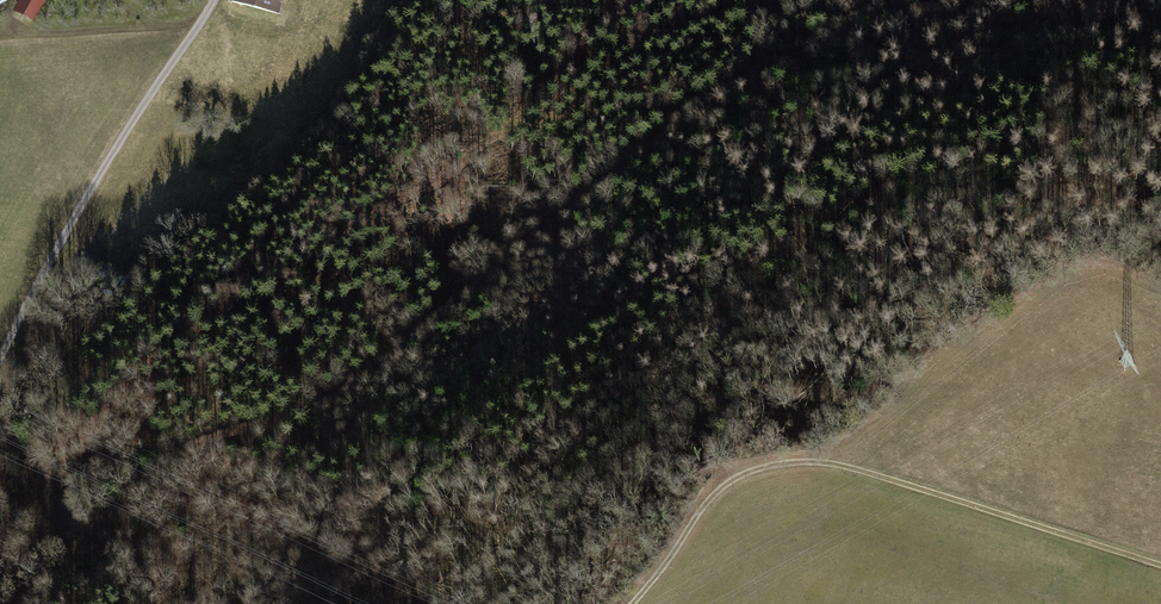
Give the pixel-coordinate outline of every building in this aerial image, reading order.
[(15,6),(42,20),(52,0),(18,0),(15,6)] [(235,4),(283,16),(287,0),(236,0),(235,4)]
